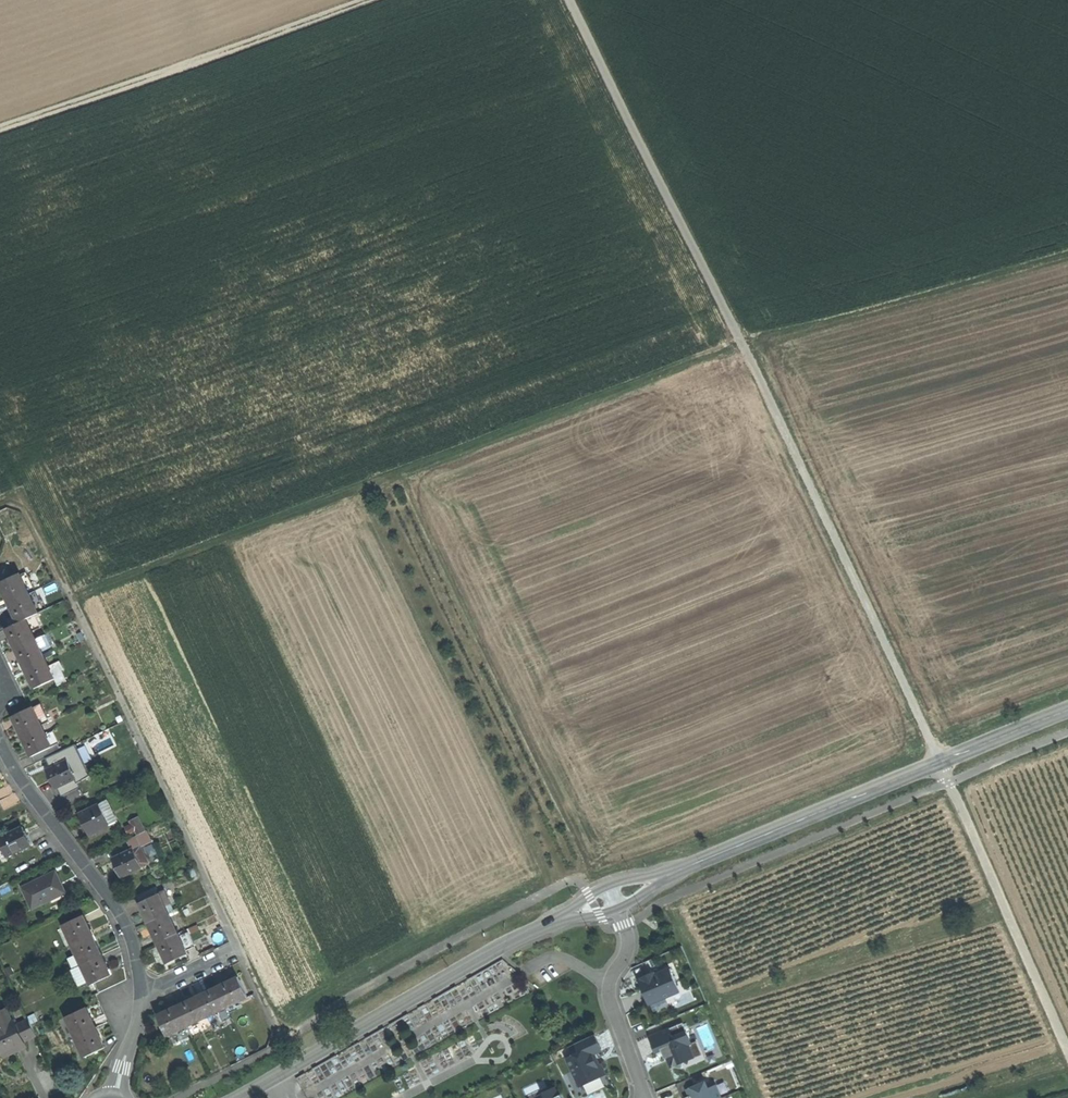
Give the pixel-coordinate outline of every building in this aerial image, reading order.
[(31,593),(37,591),(28,572),(27,573),(23,575),(22,573),(2,582),(7,594),(12,603),(31,593)] [(42,601),(37,591),(31,593),(41,612),(49,608),(45,600),(42,601)] [(31,593),(12,603),(16,612),(21,623),(28,619),(37,615),(41,613),(41,612),(31,593)] [(34,631),(42,627),(37,615),(28,619),(34,631)] [(21,623),(8,629),(13,639),(18,648),(37,639),(34,631),(28,619),(21,623)] [(37,639),(18,648),(22,656),(24,661),(27,668),(47,659),(43,651),(53,646),(47,634),(37,639)] [(51,666),(47,659),(27,668),(32,678),(37,688),(57,679),(51,666)] [(51,666),(57,679),(60,686),(70,681),(62,665),(60,662),(51,666)] [(23,737),(43,727),(43,726),(50,722),(42,705),(34,708),(34,707),(14,717),(19,728),(23,737)] [(30,751),(36,764),(44,760),(57,754),(63,751),(60,744),(53,747),(43,727),(23,737),(30,751)] [(61,755),(58,756),(62,764),(73,759),(70,753),(62,757),(61,755)] [(58,756),(57,754),(44,760),(49,770),(62,764),(58,756)] [(49,770),(48,770),(53,780),(57,788),(58,788),(61,794),(72,789),(69,783),(78,778),(78,777),(85,774),(77,757),(73,759),(62,764),(49,770)] [(148,767),(144,757),(133,762),(138,772),(148,767)] [(119,821),(127,817),(118,797),(82,814),(87,825),(92,835),(120,822),(119,821)] [(146,827),(141,817),(133,821),(137,831),(146,827)] [(0,839),(2,843),(0,843),(0,858),(3,865),(11,862),(9,857),(33,845),(29,837),(24,827),(0,839)] [(151,831),(130,841),(134,850),(135,850),(144,846),(155,841),(151,831)] [(152,863),(144,846),(135,850),(134,850),(115,859),(119,867),(124,877),(144,868),(144,867),(152,863)] [(200,875),(197,868),(192,871),(195,877),(200,875)] [(63,883),(58,873),(24,888),(35,910),(68,894),(63,883)] [(139,896),(143,903),(162,894),(159,887),(139,896)] [(168,891),(162,894),(143,903),(142,903),(147,913),(152,923),(171,914),(168,906),(173,904),(168,891)] [(161,943),(181,934),(171,914),(152,923),(157,934),(161,943)] [(65,925),(74,945),(94,935),(89,925),(85,915),(65,925)] [(195,930),(182,936),(181,934),(161,943),(165,951),(167,957),(170,963),(190,954),(189,951),(202,945),(195,930)] [(226,940),(223,933),(216,936),(219,943),(226,940)] [(99,945),(94,935),(74,945),(84,964),(104,955),(99,945)] [(108,965),(104,955),(84,964),(84,966),(90,978),(94,985),(114,976),(108,965)] [(90,978),(84,966),(75,971),(80,983),(90,978)] [(653,972),(641,977),(646,988),(643,989),(644,994),(649,1003),(672,993),(671,990),(678,987),(670,968),(654,975),(653,972)] [(229,984),(220,988),(230,1008),(250,998),(240,979),(229,984)] [(210,993),(200,998),(210,1017),(230,1008),(220,988),(210,993)] [(180,1007),(190,1027),(210,1017),(200,998),(190,1002),(180,1007)] [(88,1007),(69,1016),(79,1037),(98,1028),(92,1017),(88,1007)] [(170,1036),(190,1027),(180,1007),(171,1012),(160,1017),(170,1036)] [(13,1049),(26,1043),(25,1041),(17,1024),(16,1022),(15,1023),(8,1009),(0,1012),(0,1055),(13,1049)] [(30,1018),(17,1024),(25,1041),(37,1035),(30,1018)] [(683,1022),(649,1036),(656,1052),(661,1049),(664,1049),(667,1057),(671,1066),(673,1066),(683,1067),(684,1061),(685,1059),(693,1055),(688,1044),(692,1043),(683,1022)] [(79,1037),(88,1056),(107,1047),(102,1037),(98,1028),(79,1037)] [(579,1052),(566,1058),(572,1071),(579,1087),(606,1074),(601,1063),(597,1063),(592,1054),(602,1050),(594,1034),(575,1043),(579,1052)] [(696,1041),(692,1043),(688,1044),(693,1055),(685,1059),(684,1061),(702,1054),(696,1041)] [(609,1083),(606,1074),(579,1087),(572,1071),(567,1074),(577,1097),(598,1088),(609,1083)] [(676,1083),(682,1097),(683,1097),(685,1097),(720,1097),(721,1097),(716,1085),(708,1088),(705,1081),(695,1085),(691,1077),(676,1083)] [(560,1094),(558,1095),(555,1087),(543,1092),(546,1097),(562,1097),(560,1094)]
